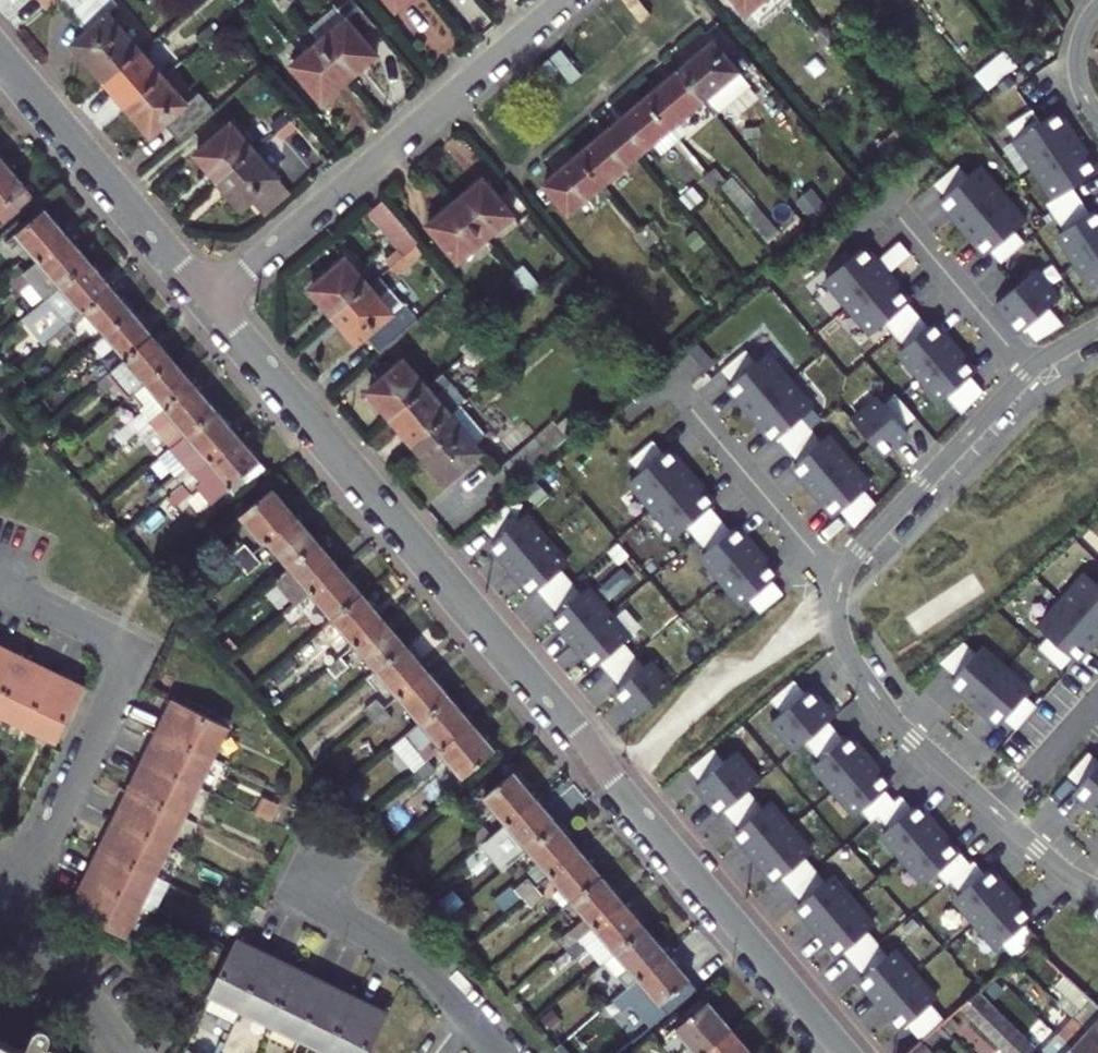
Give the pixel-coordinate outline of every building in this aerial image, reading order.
[(122,0),(70,0),(93,27),(76,41),(106,76),(142,45),(113,11),(123,2),(122,0)] [(286,0),(276,0),(285,10),(290,5),(286,0)] [(755,0),(738,0),(745,9),(755,0)] [(321,23),(312,30),(320,40),(350,74),(377,51),(347,16),(329,32),(321,23)] [(818,26),(829,39),(836,33),(825,20),(818,26)] [(202,39),(216,27),(211,22),(197,34),(202,39)] [(823,44),(829,39),(818,26),(812,32),(823,44)] [(221,34),(216,27),(202,39),(207,46),(221,34)] [(714,38),(679,67),(703,95),(716,111),(750,82),(714,38)] [(325,95),(350,74),(320,40),(295,61),(325,95)] [(142,45),(106,76),(129,102),(164,72),(142,45)] [(679,67),(645,95),(669,124),(703,95),(679,67)] [(167,118),(181,135),(216,105),(202,88),(189,100),(164,72),(129,102),(153,130),(167,118)] [(645,95),(612,123),(636,152),(651,139),(660,149),(677,134),(669,124),(645,95)] [(1018,134),(1038,164),(1081,136),(1061,105),(1044,116),(1036,104),(1011,121),(1018,134)] [(286,110),(273,122),(278,127),(290,116),(286,110)] [(296,123),(290,116),(278,127),(284,134),(296,123)] [(219,177),(255,147),(232,120),(197,150),(219,177)] [(602,180),(636,152),(612,123),(578,152),(602,180)] [(1038,164),(1058,194),(1048,200),(1057,213),(1084,195),(1076,182),(1097,167),(1097,162),(1081,136),(1038,164)] [(269,213),(294,192),(255,147),(219,177),(243,204),(253,195),(269,213)] [(566,210),(602,180),(578,152),(542,181),(566,210)] [(4,157),(0,160),(0,208),(27,185),(4,157)] [(958,161),(935,181),(945,192),(940,197),(963,224),(1002,191),(979,163),(968,173),(958,161)] [(714,165),(707,171),(717,183),(724,177),(714,165)] [(711,188),(717,183),(707,171),(701,176),(711,188)] [(482,176),(454,199),(484,234),(512,211),(482,176)] [(1002,191),(963,224),(987,251),(992,247),(1002,259),(1025,240),(1014,228),(1026,218),(1002,191)] [(1057,213),(1065,225),(1059,230),(1077,257),(1097,243),(1097,211),(1095,206),(1092,207),(1084,195),(1057,213)] [(484,234),(454,199),(427,222),(457,257),(484,234)] [(751,202),(740,211),(765,241),(775,232),(751,202)] [(38,258),(67,233),(45,207),(15,232),(38,258)] [(646,222),(640,227),(650,238),(656,234),(646,222)] [(644,243),(650,238),(640,227),(634,232),(644,243)] [(29,278),(45,296),(89,259),(67,233),(38,258),(23,271),(10,282),(16,289),(29,278)] [(825,276),(849,303),(888,270),(911,251),(901,239),(878,258),(865,242),(825,276)] [(1077,257),(1095,285),(1097,283),(1097,243),(1077,257)] [(399,244),(388,254),(393,261),(405,250),(399,244)] [(405,250),(393,261),(398,268),(410,258),(405,250)] [(346,253),(310,284),(333,312),(369,281),(346,253)] [(67,322),(82,308),(111,284),(89,259),(45,296),(24,314),(46,340),(54,333),(67,322)] [(3,274),(10,282),(23,271),(16,263),(3,274)] [(521,264),(514,270),(524,282),(531,277),(521,264)] [(1035,267),(996,300),(1021,329),(1023,327),(1034,339),(1063,322),(1049,305),(1060,296),(1035,267)] [(524,282),(514,270),(507,276),(518,288),(524,282)] [(888,270),(849,303),(872,331),(886,319),(896,331),(919,311),(909,300),(911,298),(888,270)] [(414,317),(378,273),(369,281),(333,312),(357,340),(365,333),(377,349),(414,317)] [(82,308),(103,333),(131,308),(111,284),(82,308)] [(124,358),(153,333),(131,308),(103,333),(124,358)] [(919,311),(896,331),(906,342),(900,347),(921,372),(954,344),(933,319),(929,323),(919,311)] [(73,329),(67,322),(54,333),(60,340),(73,329)] [(478,338),(465,349),(470,354),(482,344),(484,346),(495,336),(488,329),(478,338)] [(465,349),(478,338),(472,330),(459,341),(465,349)] [(129,395),(145,381),(173,357),(153,333),(124,358),(108,371),(96,382),(103,390),(116,379),(129,395)] [(954,344),(921,372),(943,397),(948,392),(962,409),(983,387),(971,373),(975,369),(954,344)] [(746,347),(723,366),(733,378),(728,383),(751,410),(790,377),(767,349),(756,359),(746,347)] [(368,386),(390,412),(425,383),(403,356),(368,386)] [(194,381),(173,357),(145,381),(155,394),(140,407),(142,411),(130,421),(137,430),(194,381)] [(89,373),(96,382),(108,371),(101,362),(89,373)] [(425,383),(390,412),(416,442),(451,413),(433,392),(450,378),(442,369),(425,383)] [(790,377),(751,410),(774,438),(779,434),(789,445),(812,426),(802,414),(813,404),(790,377)] [(194,381),(137,430),(110,453),(116,460),(155,426),(172,445),(216,407),(194,381)] [(881,396),(854,418),(882,451),(909,428),(904,423),(916,414),(897,391),(885,401),(881,396)] [(451,413),(416,442),(445,476),(490,438),(463,406),(452,415),(451,413)] [(160,455),(182,481),(238,433),(216,407),(172,445),(160,455)] [(812,426),(789,445),(799,457),(794,461),(815,486),(848,458),(827,433),(821,438),(812,426)] [(531,435),(497,463),(511,480),(561,438),(556,432),(540,446),(531,435)] [(260,459),(238,433),(182,481),(188,489),(196,482),(211,500),(260,459)] [(630,477),(653,505),(692,472),(669,444),(664,448),(654,437),(631,456),(641,468),(630,477)] [(848,458),(815,486),(836,511),(842,506),(855,522),(876,500),(865,487),(869,483),(848,458)] [(688,523),(698,534),(721,515),(711,503),(716,499),(692,472),(653,505),(677,532),(688,523)] [(242,513),(265,540),(267,538),(296,513),(273,486),(242,513)] [(492,539),(513,564),(546,536),(525,511),(519,516),(505,499),(481,518),(496,536),(492,539)] [(296,513),(267,538),(289,564),(318,539),(296,513)] [(702,550),(724,575),(757,548),(735,522),(730,527),(721,515),(698,534),(707,546),(702,550)] [(546,536),(513,564),(534,589),(538,586),(548,597),(571,578),(562,566),(567,561),(546,536)] [(341,565),(318,539),(289,564),(275,576),(297,602),(311,590),(341,565)] [(244,543),(232,554),(239,562),(251,552),(244,543)] [(757,548),(724,575),(744,600),(750,596),(760,609),(783,589),(773,577),(778,573),(757,548)] [(251,552),(239,562),(247,571),(258,560),(251,552)] [(341,565),(311,590),(333,615),(362,590),(341,565)] [(1062,597),(1097,628),(1097,578),(1097,579),(1086,570),(1062,597)] [(571,578),(548,597),(558,609),(554,613),(575,638),(608,610),(587,585),(581,590),(571,578)] [(385,616),(362,590),(333,615),(355,642),(385,616)] [(1039,644),(1062,665),(1072,653),(1077,658),(1097,633),(1097,628),(1062,597),(1038,624),(1049,633),(1039,644)] [(303,613),(295,604),(283,614),(291,623),(303,613)] [(608,610),(575,638),(596,663),(601,659),(611,671),(634,651),(624,639),(629,635),(608,610)] [(333,615),(316,629),(331,646),(338,655),(355,642),(333,615)] [(385,616),(355,642),(377,668),(407,643),(385,616)] [(956,672),(951,677),(976,699),(1005,666),(980,645),(976,649),(963,638),(941,658),(956,672)] [(429,669),(407,643),(377,668),(399,694),(429,669)] [(27,658),(0,645),(0,712),(27,658)] [(338,655),(331,646),(319,655),(327,665),(338,655)] [(634,651),(611,671),(620,682),(616,686),(638,713),(671,685),(649,658),(644,663),(634,651)] [(338,655),(327,665),(334,674),(346,664),(338,655)] [(27,658),(0,712),(0,714),(30,729),(57,672),(27,658)] [(1005,666),(976,699),(1000,720),(1005,716),(1016,726),(1036,703),(1025,693),(1029,688),(1005,666)] [(399,694),(377,668),(364,678),(375,691),(372,694),(375,697),(384,707),(399,694)] [(420,719),(450,694),(429,669),(399,694),(420,719)] [(87,687),(57,672),(30,729),(60,743),(87,687)] [(771,696),(782,709),(776,713),(801,742),(805,739),(828,719),(834,714),(810,685),(805,689),(794,677),(771,696)] [(399,694),(384,707),(391,715),(405,732),(420,719),(399,694)] [(473,720),(450,694),(420,719),(405,732),(418,748),(407,757),(416,768),(428,757),(440,748),(473,720)] [(375,697),(362,706),(371,717),(384,707),(375,697)] [(176,702),(161,732),(217,759),(232,729),(176,702)] [(384,707),(371,717),(379,725),(391,715),(384,707)] [(828,719),(805,739),(820,756),(814,761),(835,786),(868,758),(847,733),(843,736),(828,719)] [(497,748),(473,720),(440,748),(464,776),(497,748)] [(217,759),(161,732),(146,763),(203,790),(217,759)] [(1074,788),(1097,809),(1097,760),(1078,742),(1058,765),(1078,783),(1074,788)] [(713,746),(691,764),(701,777),(697,781),(721,809),(725,806),(749,786),(753,782),(729,754),(723,758),(713,746)] [(435,766),(428,757),(416,768),(423,777),(435,766)] [(868,758),(835,786),(856,810),(861,806),(871,818),(895,798),(885,787),(889,782),(868,758)] [(203,790),(146,763),(132,793),(188,820),(203,790)] [(482,797),(505,824),(536,797),(514,770),(482,797)] [(749,786),(725,806),(740,824),(735,827),(757,852),(789,825),(768,800),(763,804),(749,786)] [(188,820),(132,793),(118,822),(174,850),(188,820)] [(526,849),(558,822),(536,797),(505,824),(526,849)] [(876,835),(897,859),(930,832),(909,807),(905,810),(895,798),(871,818),(882,830),(876,835)] [(118,822),(104,851),(160,878),(174,850),(118,822)] [(548,874),(580,848),(558,822),(526,849),(548,874)] [(486,825),(473,836),(480,844),(493,834),(486,825)] [(789,825),(757,852),(778,877),(782,874),(792,885),(815,866),(805,854),(810,850),(789,825)] [(930,832),(897,859),(918,884),(923,880),(933,892),(944,883),(956,873),(946,861),(951,857),(930,832)] [(499,841),(493,834),(480,844),(487,852),(499,841)] [(603,875),(580,848),(548,874),(572,902),(603,875)] [(90,880),(146,907),(160,878),(104,851),(90,880)] [(956,873),(944,883),(953,894),(948,899),(969,924),(1002,896),(981,871),(977,875),(967,863),(956,873)] [(815,866),(792,885),(802,897),(798,901),(819,926),(851,898),(830,873),(825,877),(815,866)] [(527,875),(515,885),(524,895),(536,885),(527,875)] [(603,875),(572,902),(585,918),(560,939),(568,947),(581,936),(593,926),(624,900),(603,875)] [(132,937),(146,907),(90,880),(76,910),(132,937)] [(542,892),(536,885),(524,895),(529,902),(542,892)] [(1002,896),(969,924),(990,949),(995,945),(1010,963),(1034,943),(1018,926),(1024,921),(1002,896)] [(851,898),(819,926),(840,951),(844,947),(854,959),(877,939),(867,928),(872,924),(851,898)] [(647,926),(624,900),(593,926),(615,953),(647,926)] [(605,961),(615,953),(593,926),(581,936),(587,943),(603,963),(605,961)] [(647,926),(615,953),(605,961),(626,986),(637,977),(668,951),(647,926)] [(587,943),(581,936),(568,947),(574,955),(587,943)] [(246,1013),(275,955),(244,939),(216,997),(246,1013)] [(877,939),(854,959),(864,970),(860,974),(881,999),(913,972),(892,947),(887,951),(877,939)] [(691,978),(668,951),(637,977),(659,1004),(691,978)] [(304,969),(275,955),(246,1013),(276,1027),(304,969)] [(304,969),(276,1027),(306,1041),(334,983),(304,969)] [(913,972),(881,999),(903,1025),(907,1021),(920,1037),(943,1018),(930,1002),(935,998),(913,972)] [(612,998),(624,988),(616,979),(604,990),(612,998)] [(334,983),(306,1041),(330,1052),(336,1052),(364,998),(334,983)] [(949,1020),(970,1042),(983,1029),(1007,1052),(1027,1052),(1037,1043),(983,987),(949,1020)] [(624,988),(612,998),(618,1006),(631,996),(624,988)] [(1074,1013),(1097,1035),(1097,1003),(1086,992),(1083,995),(1087,998),(1079,1006),(1063,992),(1056,998),(1074,1013)] [(336,1052),(372,1052),(392,1012),(364,998),(336,1052)] [(730,1026),(707,999),(675,1026),(690,1043),(678,1052),(698,1052),(730,1026)] [(1062,1013),(1048,1000),(1036,1012),(1051,1025),(1062,1013)] [(1051,1025),(1036,1012),(1026,1023),(1040,1037),(1051,1025)] [(1074,1013),(1057,1031),(1081,1052),(1097,1052),(1097,1035),(1074,1013)] [(730,1026),(698,1052),(750,1052),(751,1051),(730,1026)] [(71,1052),(57,1045),(59,1042),(59,1038),(58,1034),(56,1031),(53,1029),(49,1028),(46,1029),(42,1030),(31,1052),(71,1052)] [(1057,1031),(1040,1049),(1044,1052),(1081,1052),(1057,1031)] [(0,1040),(0,1052),(26,1052),(0,1040)] [(914,1040),(898,1052),(928,1052),(914,1040)]
